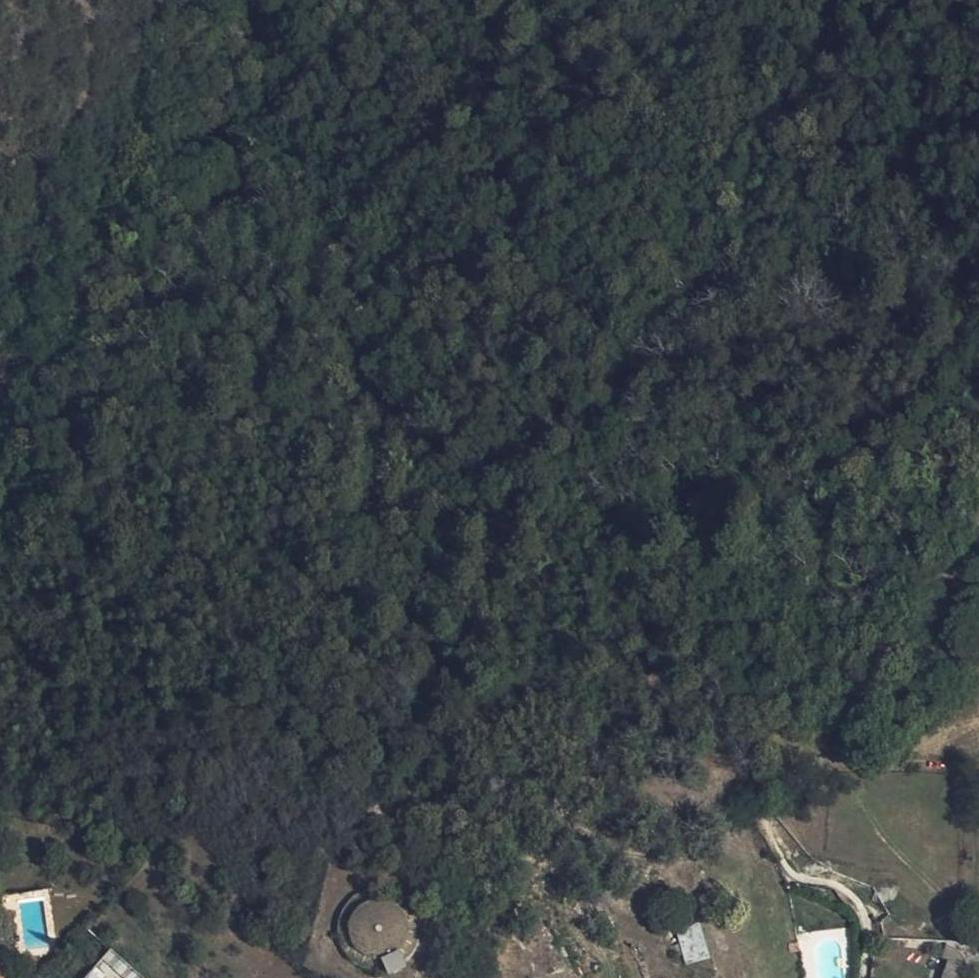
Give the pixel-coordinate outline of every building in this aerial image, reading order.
[(377,892),(361,896),(353,902),(347,913),(345,919),(345,926),(346,931),(351,942),(355,945),(360,949),(367,952),(373,953),(380,952),(387,967),(401,960),(394,946),(399,941),(403,934),(405,920),(403,910),(401,907),(393,899),(386,895),(377,892)] [(681,946),(703,942),(699,925),(677,929),(681,946)] [(941,977),(965,977),(968,968),(946,962),(941,977)]
